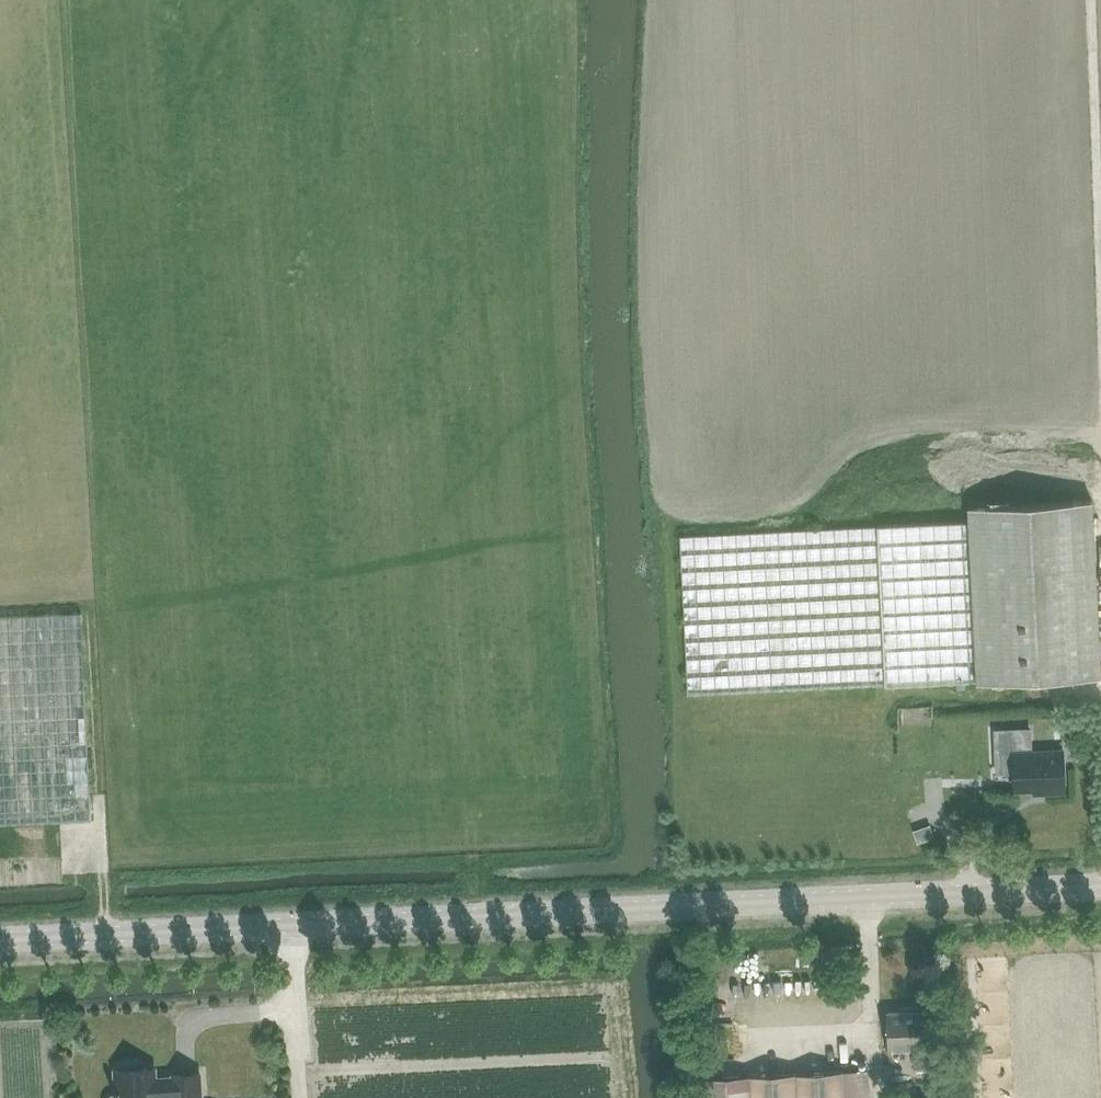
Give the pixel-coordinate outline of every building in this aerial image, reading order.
[(964,526),(971,679),(1100,673),(1100,636),(1097,554),(1094,500),(968,506),(969,525),(964,526)] [(964,521),(879,525),(681,535),(689,694),(886,683),(886,684),(971,679),(964,526),(964,521)] [(92,820),(83,613),(0,617),(0,824),(92,820)] [(1014,752),(1016,789),(1045,788),(1045,792),(1065,791),(1063,749),(1014,752)] [(900,1011),(886,1011),(888,1044),(913,1043),(914,1067),(936,1066),(934,1028),(921,1028),(919,1006),(900,1006),(900,1011)] [(200,1073),(173,1075),(173,1077),(155,1078),(154,1067),(142,1068),(142,1065),(138,1063),(133,1062),(129,1062),(124,1063),(120,1066),(120,1069),(115,1069),(116,1091),(114,1091),(115,1095),(109,1097),(201,1097),(200,1073)] [(842,1070),(691,1077),(692,1097),(844,1097),(842,1070)]
